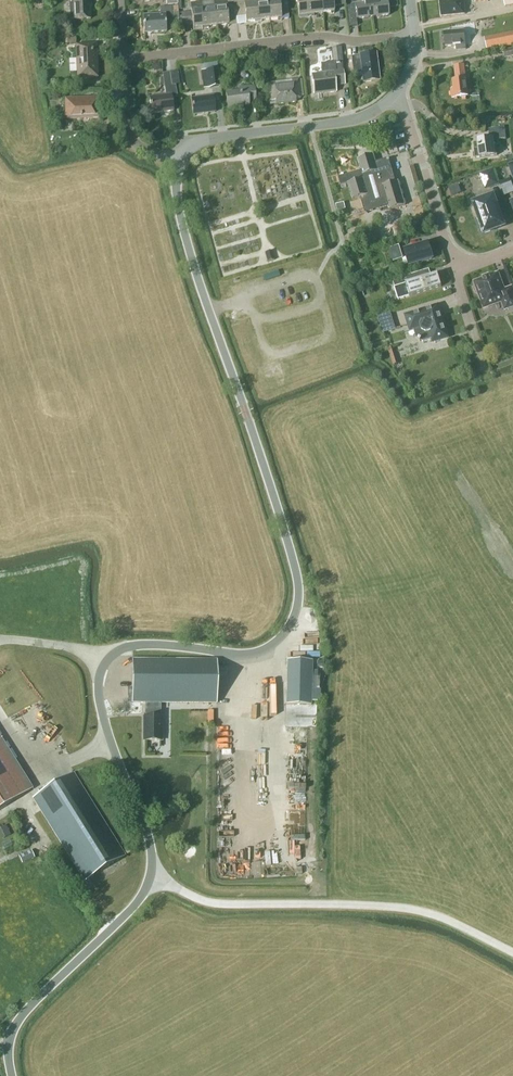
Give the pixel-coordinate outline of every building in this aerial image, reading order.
[(74,18),(74,20),(90,19),(89,0),(73,0),(73,3),(69,4),(69,19),(74,18)] [(236,17),(234,1),(225,3),(224,0),(221,0),(213,1),(216,26),(224,25),(225,26),(228,26),(227,18),(236,17)] [(234,1),(236,17),(245,16),(245,22),(254,21),(254,23),(257,22),(255,4),(250,4),(249,0),(243,0),(234,1)] [(255,4),(257,22),(261,22),(260,20),(269,19),(267,0),(260,0),(261,3),(255,4)] [(269,19),(277,18),(277,20),(281,20),(281,18),(288,17),(286,0),(284,0),(273,1),(273,0),(267,0),(269,19)] [(310,16),(308,0),(296,0),(298,16),(307,15),(307,17),(310,16)] [(310,16),(313,16),(313,14),(321,13),(320,0),(308,0),(310,16)] [(321,13),(330,12),(330,14),(334,13),(333,6),(345,5),(344,0),(320,0),(321,13)] [(372,17),(370,0),(362,0),(362,4),(354,5),(356,19),(372,17)] [(372,17),(389,15),(387,1),(379,2),(379,0),(370,0),(372,17)] [(464,0),(451,0),(439,1),(441,16),(465,14),(464,0)] [(213,1),(202,2),(205,29),(208,28),(208,27),(216,26),(213,1)] [(205,29),(202,2),(190,4),(191,12),(181,13),(183,26),(192,25),(193,28),(201,27),(202,29),(205,29)] [(172,20),(171,7),(160,8),(160,15),(143,17),(144,33),(166,32),(165,21),(172,20)] [(466,49),(464,30),(444,32),(445,46),(456,45),(456,50),(466,49)] [(499,35),(501,47),(512,45),(512,32),(499,35)] [(97,78),(96,44),(75,45),(76,60),(69,60),(69,72),(76,72),(77,79),(97,78)] [(343,67),(340,47),(331,48),(333,68),(343,67)] [(502,50),(504,57),(512,56),(512,48),(502,50)] [(379,80),(376,53),(351,56),(353,74),(361,73),(363,82),(379,80)] [(220,86),(217,68),(217,63),(203,65),(204,70),(209,69),(211,87),(220,86)] [(465,78),(464,64),(454,66),(456,80),(452,80),(453,89),(451,90),(452,98),(468,96),(466,78),(465,78)] [(344,84),(343,69),(333,70),(333,73),(311,75),(313,95),(336,92),(335,85),(344,84)] [(162,73),(163,78),(160,78),(161,85),(164,85),(165,95),(149,98),(151,114),(173,111),(171,98),(177,97),(175,85),(171,86),(169,72),(162,73)] [(300,98),(300,97),(304,96),(301,79),(267,83),(269,102),(275,101),(275,104),(295,102),(295,98),(300,98)] [(255,100),(254,86),(239,88),(239,91),(226,93),(227,108),(249,106),(248,101),(255,100)] [(215,112),(213,96),(191,99),(193,115),(215,112)] [(99,118),(98,97),(65,98),(66,119),(99,118)] [(506,139),(504,128),(489,129),(490,139),(478,140),(479,148),(474,149),(475,158),(497,155),(496,145),(499,144),(498,140),(506,139)] [(376,162),(374,154),(357,159),(361,171),(338,177),(341,186),(348,184),(352,199),(360,197),(365,213),(388,206),(389,210),(405,205),(398,181),(395,182),(389,161),(390,160),(389,159),(387,159),(376,162)] [(416,165),(411,166),(416,186),(421,184),(416,165)] [(497,184),(492,170),(480,174),(485,189),(497,184)] [(505,196),(512,193),(512,183),(511,178),(500,183),(505,196)] [(499,207),(495,196),(474,204),(478,216),(476,217),(482,234),(504,226),(497,207),(499,207)] [(344,201),(336,204),(337,210),(346,208),(344,201)] [(433,258),(428,244),(405,251),(409,265),(433,258)] [(403,258),(399,245),(388,248),(391,261),(403,258)] [(274,260),(272,250),(265,252),(267,262),(274,260)] [(441,286),(437,274),(406,284),(409,296),(441,286)] [(497,274),(489,277),(488,276),(482,278),(483,279),(474,282),(475,285),(475,287),(476,290),(478,291),(484,308),(501,301),(504,310),(512,307),(512,290),(512,287),(503,290),(497,274)] [(449,338),(439,304),(404,315),(409,332),(414,330),(416,338),(423,342),(431,339),(432,343),(449,338)] [(395,329),(391,313),(378,316),(383,333),(395,329)] [(217,660),(132,659),(132,688),(128,688),(128,702),(132,702),(145,703),(145,716),(144,716),(144,741),(161,741),(161,716),(160,716),(160,703),(216,703),(217,660)] [(313,704),(312,660),(287,660),(286,704),(313,704)] [(0,741),(0,808),(30,790),(0,741)] [(125,856),(73,773),(59,781),(57,778),(37,790),(39,794),(33,798),(84,881),(125,856)] [(11,834),(6,824),(0,827),(0,829),(4,837),(11,834)] [(34,857),(31,850),(19,856),(22,863),(34,857)]
